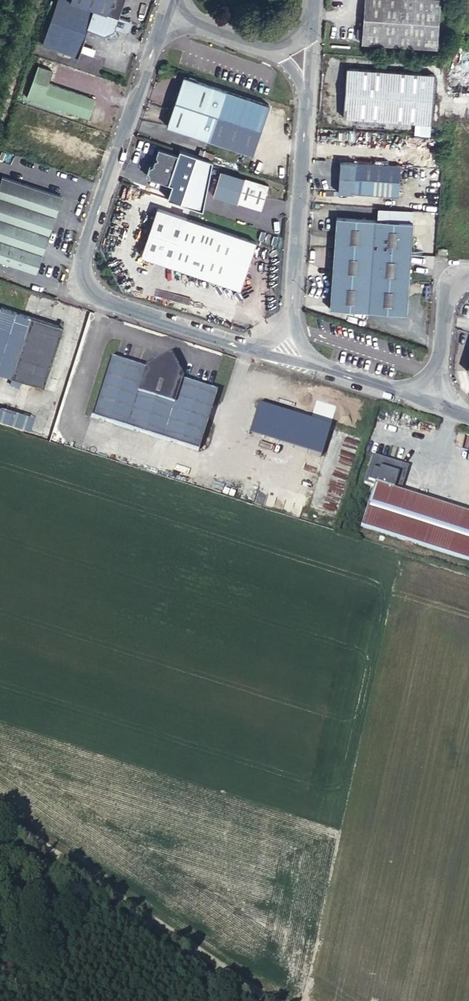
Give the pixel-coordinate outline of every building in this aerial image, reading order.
[(108,0),(57,0),(55,8),(114,29),(122,5),(108,0)] [(440,11),(441,0),(365,0),(364,6),(440,11)] [(362,31),(438,36),(440,11),(364,6),(362,31)] [(114,29),(55,8),(42,44),(79,56),(88,28),(104,34),(114,29)] [(437,49),(438,36),(362,31),(361,44),(437,49)] [(51,71),(38,66),(27,97),(41,102),(47,85),(48,82),(51,71)] [(346,80),(433,86),(434,74),(346,68),(346,80)] [(448,75),(434,74),(433,86),(432,111),(431,123),(444,124),(448,75)] [(220,110),(226,91),(183,76),(177,95),(220,110)] [(432,111),(433,86),(346,80),(344,105),(432,111)] [(48,82),(47,85),(94,101),(95,99),(48,82)] [(94,101),(47,85),(41,102),(89,118),(94,101)] [(212,134),(210,139),(253,154),(269,105),(226,91),(220,110),(212,134)] [(220,110),(177,95),(169,119),(212,134),(220,110)] [(431,123),(432,111),(344,105),(343,117),(431,123)] [(210,139),(212,134),(169,119),(167,125),(210,139)] [(155,159),(149,176),(172,184),(167,198),(202,210),(212,161),(180,149),(178,154),(159,148),(156,155),(158,158),(155,159)] [(339,180),(399,184),(400,165),(340,161),(339,180)] [(215,188),(263,204),(269,185),(220,170),(215,188)] [(62,196),(2,176),(0,181),(0,196),(56,215),(62,196)] [(398,196),(399,184),(339,180),(338,192),(398,196)] [(261,210),(263,204),(215,188),(213,195),(261,210)] [(54,220),(56,215),(0,196),(0,201),(54,220)] [(54,220),(0,201),(0,218),(49,234),(54,220)] [(185,218),(157,208),(141,256),(169,265),(173,253),(181,229),(185,218)] [(379,208),(378,220),(412,222),(412,211),(379,208)] [(335,230),(412,235),(413,223),(412,222),(378,220),(336,217),(335,230)] [(49,234),(0,218),(0,228),(46,243),(49,234)] [(181,229),(197,235),(200,223),(185,218),(181,229)] [(197,235),(252,253),(256,242),(200,223),(197,235)] [(46,243),(0,228),(0,239),(43,253),(46,243)] [(173,253),(192,259),(197,235),(181,229),(173,253)] [(410,260),(412,235),(335,230),(334,255),(410,260)] [(192,259),(244,277),(248,265),(252,253),(197,235),(192,259)] [(43,253),(0,239),(0,261),(36,273),(43,253)] [(190,272),(192,259),(173,253),(169,265),(190,272)] [(332,279),(408,285),(410,260),(334,255),(332,279)] [(240,289),(244,277),(192,259),(190,272),(211,279),(240,289)] [(406,313),(408,285),(332,279),(330,308),(406,313)] [(11,376),(44,387),(64,327),(21,313),(21,314),(17,313),(18,312),(2,307),(0,313),(0,323),(26,331),(11,376)] [(26,331),(0,323),(0,373),(11,376),(26,331)] [(153,362),(132,430),(155,437),(177,369),(173,360),(171,361),(165,359),(164,356),(153,362)] [(108,422),(127,363),(109,358),(91,417),(108,422)] [(144,368),(127,363),(108,422),(132,430),(153,362),(145,366),(144,368)] [(177,369),(155,437),(179,445),(198,386),(182,381),(183,378),(177,369)] [(198,386),(179,445),(198,451),(217,391),(198,386)] [(329,425),(259,404),(250,433),(321,454),(329,425)] [(7,407),(2,421),(30,431),(35,418),(7,407)] [(89,429),(100,430),(101,422),(89,421),(89,429)] [(83,442),(84,430),(70,429),(70,441),(83,442)] [(401,491),(409,466),(397,462),(396,463),(385,460),(385,458),(373,455),(364,484),(373,486),(361,526),(468,561),(468,513),(401,491)]
